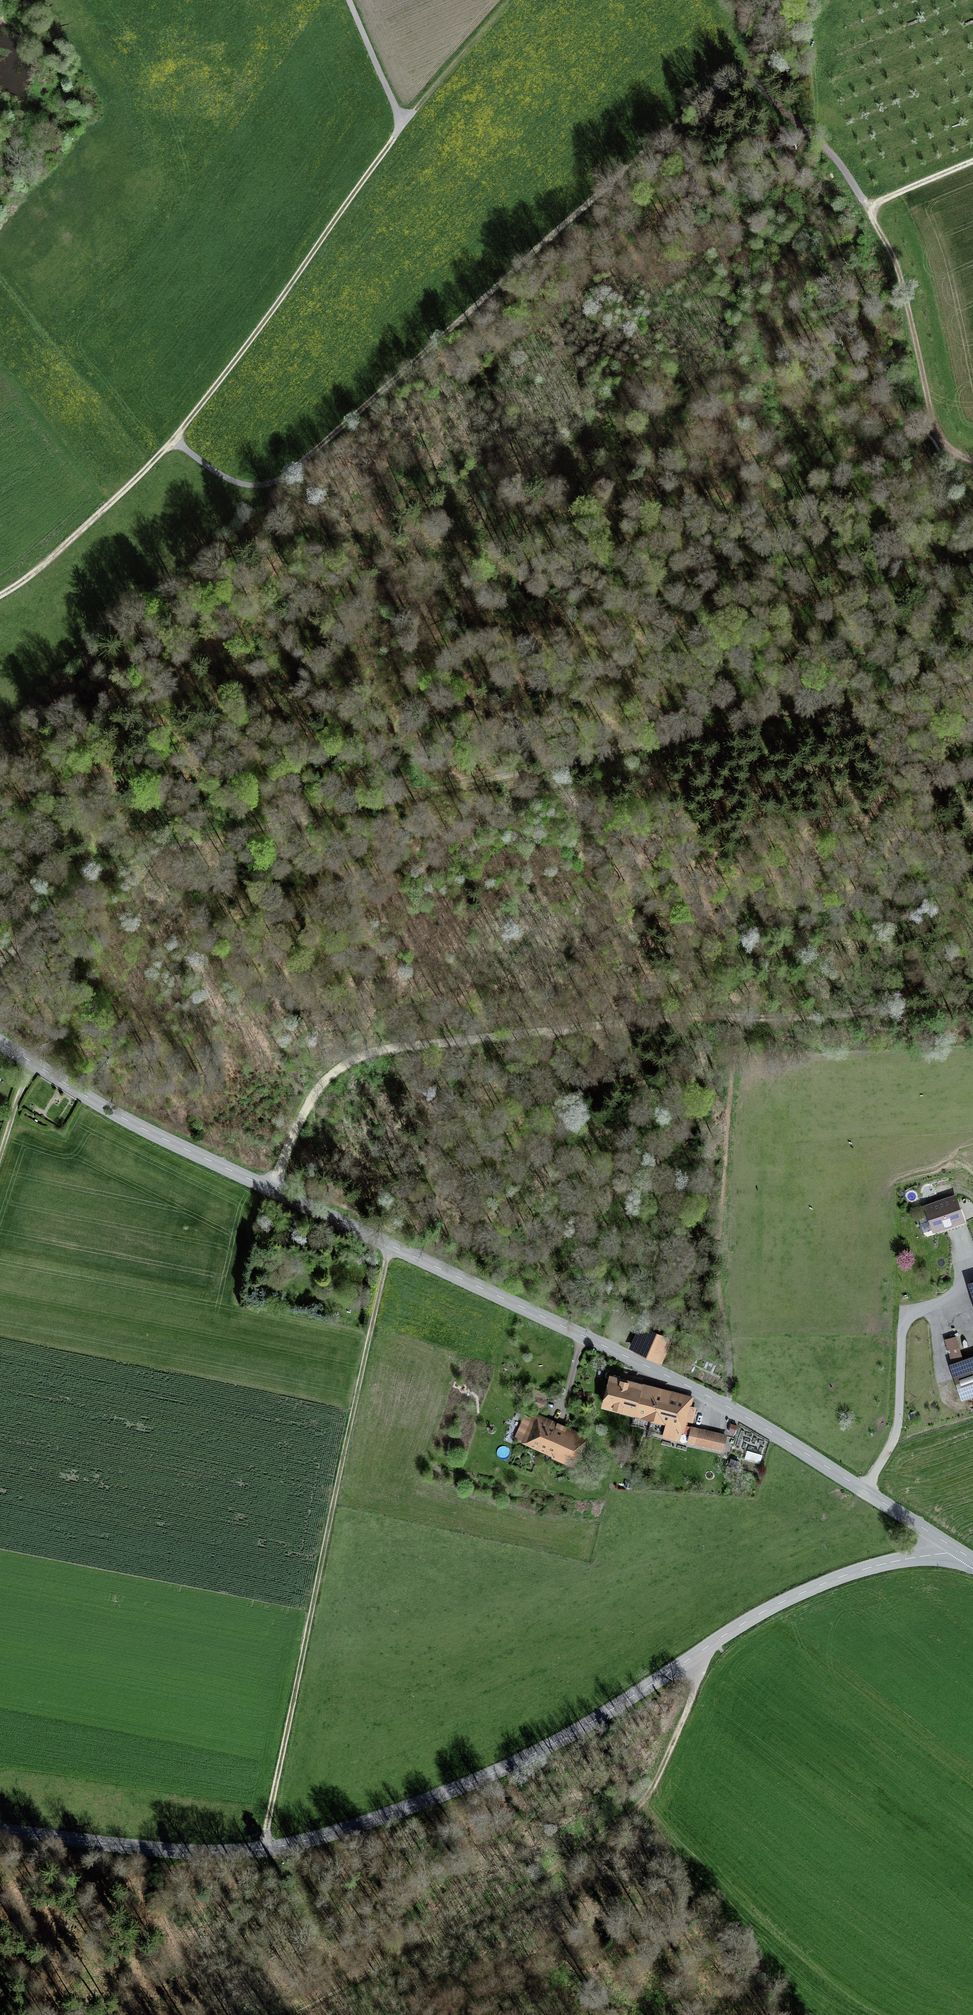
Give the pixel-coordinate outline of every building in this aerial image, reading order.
[(966,1223),(956,1193),(929,1203),(928,1201),(922,1203),(926,1215),(921,1217),(921,1218),(917,1220),(922,1234),(932,1230),(933,1232),(941,1230),(941,1231),(966,1223)] [(628,1348),(661,1363),(672,1339),(639,1324),(628,1348)] [(963,1358),(955,1335),(944,1339),(952,1363),(949,1364),(961,1399),(972,1395),(972,1355),(963,1358)] [(693,1395),(672,1390),(656,1386),(634,1380),(608,1374),(600,1406),(633,1414),(633,1416),(650,1420),(647,1430),(662,1434),(661,1437),(679,1442),(682,1431),(684,1432),(687,1421),(692,1423),(696,1407),(691,1405),(693,1395)] [(542,1408),(547,1393),(532,1388),(526,1403),(542,1408)] [(574,1467),(587,1435),(526,1409),(513,1439),(552,1455),(551,1457),(574,1467)] [(912,1419),(919,1417),(916,1410),(910,1412),(910,1413),(907,1414),(909,1420),(912,1419)] [(701,1428),(690,1425),(686,1442),(723,1450),(727,1434),(718,1432),(701,1428)] [(747,1450),(744,1458),(760,1462),(762,1454),(747,1450)] [(737,1467),(739,1461),(730,1458),(728,1465),(737,1467)]
